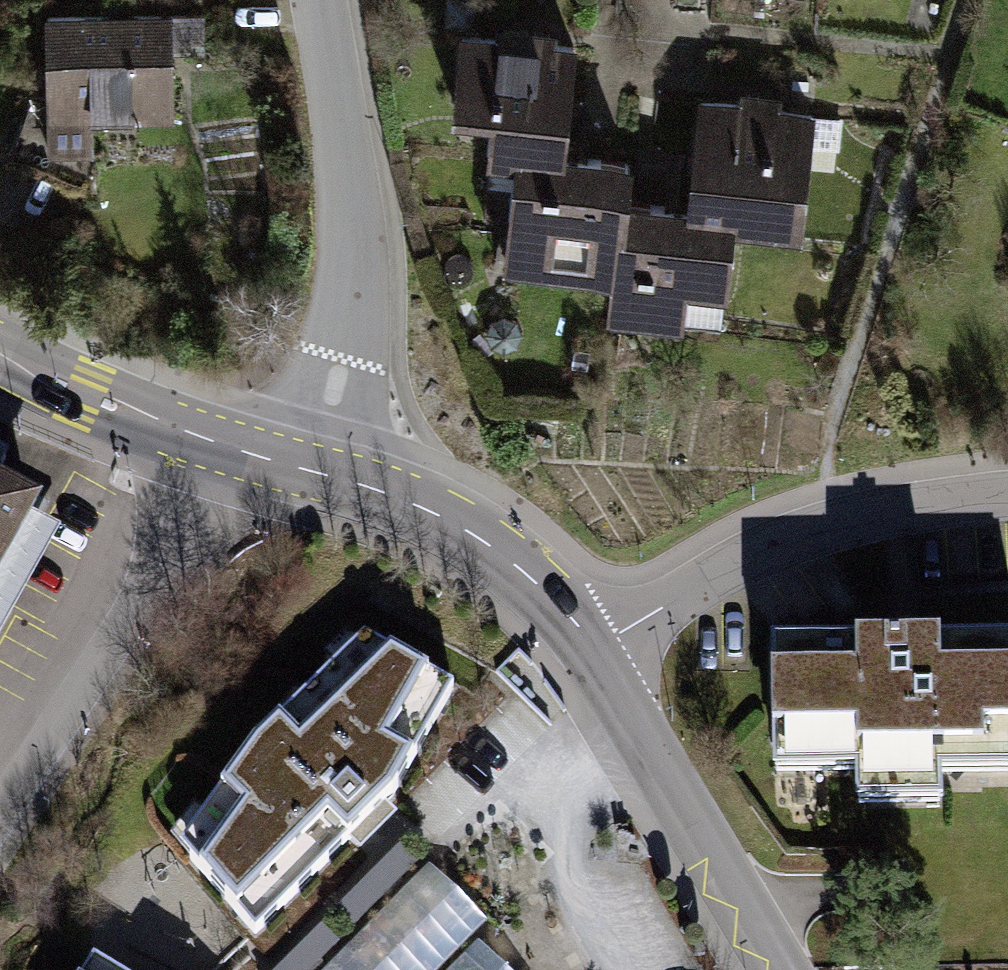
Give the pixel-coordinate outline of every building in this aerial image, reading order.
[(184,9),(52,8),(51,157),(97,157),(98,130),(183,131),(184,9)] [(496,153),(519,156),(576,161),(588,40),(470,29),(463,110),(500,114),(496,153)] [(824,105),(704,92),(690,221),(737,226),(810,234),(824,105)] [(507,268),(621,279),(627,215),(632,166),(576,161),(519,156),(507,268)] [(727,339),(737,226),(690,221),(627,215),(621,279),(617,328),(727,339)] [(0,481),(0,585),(44,506),(0,481)] [(773,636),(781,775),(1007,775),(1007,633),(773,636)] [(452,689),(360,636),(251,743),(180,846),(257,932),(389,795),(452,689)] [(333,969),(448,969),(478,941),(490,929),(433,872),(333,969)] [(478,941),(448,969),(507,969),(478,941)]
